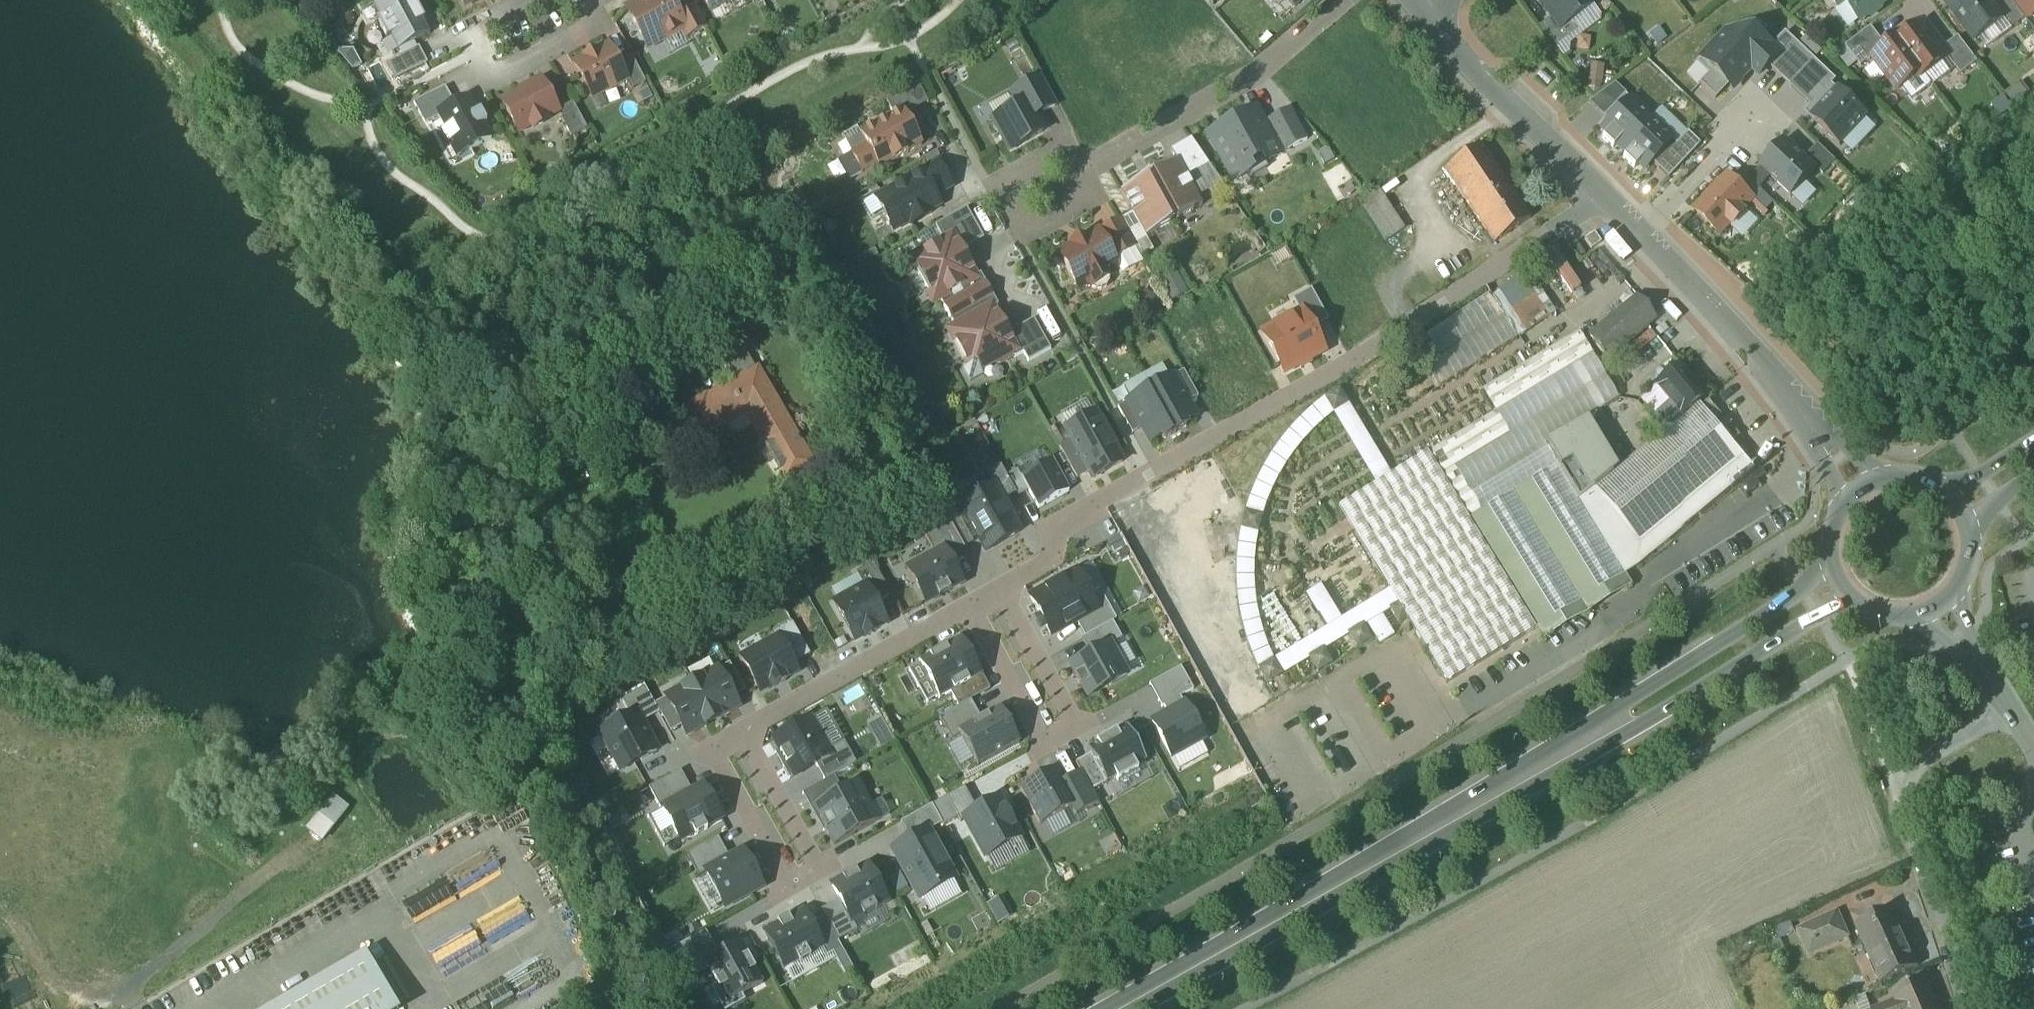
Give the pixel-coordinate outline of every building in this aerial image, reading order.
[(411,0),(389,0),(374,8),(382,22),(377,24),(387,42),(392,40),(399,54),(431,37),(423,23),(425,22),(415,4),(413,5),(411,0)] [(639,2),(640,4),(628,10),(646,45),(660,38),(662,42),(682,32),(685,30),(673,7),(669,0),(644,0),(639,2)] [(692,0),(687,0),(673,7),(685,30),(682,32),(686,40),(707,29),(692,0)] [(711,10),(730,0),(706,0),(711,10)] [(1288,12),(1304,0),(1278,0),(1288,12)] [(1541,3),(1539,4),(1548,16),(1550,15),(1553,18),(1561,30),(1570,23),(1593,6),(1589,0),(1539,0),(1541,3)] [(1860,22),(1869,16),(1872,16),(1880,10),(1880,7),(1890,0),(1844,0),(1860,22)] [(1948,4),(1976,41),(2004,20),(2007,18),(1998,6),(1994,0),(1953,0),(1948,4)] [(1998,6),(2007,18),(2004,20),(2013,31),(2026,21),(2011,0),(2006,0),(1998,6)] [(2026,21),(2031,17),(2032,19),(2033,17),(2033,0),(2011,0),(2026,21)] [(1561,30),(1553,18),(1540,28),(1556,49),(1577,33),(1570,23),(1561,30)] [(1924,24),(1907,38),(1904,34),(1898,39),(1926,76),(1949,59),(1950,58),(1944,50),(1924,24)] [(1872,28),(1847,48),(1862,68),(1875,58),(1874,57),(1887,48),(1872,28)] [(1816,60),(1786,33),(1773,47),(1780,54),(1769,66),(1791,86),(1816,60)] [(1750,47),(1740,38),(1720,38),(1701,59),(1733,89),(1753,68),(1760,75),(1769,66),(1780,54),(1773,47),(1761,36),(1750,47)] [(1959,38),(1944,50),(1950,58),(1949,59),(1962,76),(1978,64),(1959,38)] [(1887,48),(1874,57),(1875,58),(1899,91),(1917,78),(1919,81),(1926,76),(1898,39),(1887,48)] [(609,48),(575,66),(593,99),(625,82),(626,81),(618,65),(609,48)] [(419,50),(388,66),(396,83),(428,66),(419,50)] [(646,84),(632,58),(618,65),(626,81),(625,82),(631,92),(646,84)] [(1600,86),(1604,66),(1592,64),(1588,84),(1600,86)] [(1039,78),(1012,93),(1020,106),(1030,100),(1039,117),(1056,107),(1057,106),(1041,77),(1040,78),(1039,78)] [(1603,119),(1627,97),(1613,82),(1590,104),(1603,119)] [(542,84),(503,105),(519,135),(532,128),(534,132),(547,124),(545,121),(558,114),(542,84)] [(1812,113),(1839,140),(1868,111),(1840,84),(1812,113)] [(446,90),(414,107),(425,129),(440,121),(438,117),(455,108),(446,90)] [(901,93),(886,102),(893,116),(902,111),(903,112),(909,108),(901,93)] [(1020,106),(994,120),(1011,152),(1047,132),(1039,117),(1030,100),(1020,106)] [(1650,119),(1630,100),(1602,129),(1607,133),(1602,139),(1613,148),(1616,145),(1621,150),(1650,119)] [(455,108),(438,117),(440,121),(446,132),(442,134),(449,147),(453,145),(460,160),(492,143),(484,128),(487,126),(481,114),(477,115),(469,101),(455,108)] [(573,105),(562,111),(564,115),(562,122),(571,140),(587,131),(573,105)] [(1290,108),(1266,121),(1277,141),(1283,153),(1307,140),(1290,108)] [(893,116),(860,134),(867,145),(851,154),(862,173),(877,165),(880,169),(892,162),(908,154),(908,153),(922,146),(903,112),(902,111),(893,116)] [(1225,128),(1210,136),(1234,180),(1249,172),(1251,177),(1267,168),(1258,151),(1277,141),(1267,123),(1263,125),(1256,112),(1241,120),(1239,121),(1241,123),(1228,130),(1227,128),(1225,128)] [(1239,117),(1224,125),(1225,128),(1227,128),(1228,130),(1241,123),(1239,121),(1241,120),(1239,117)] [(1650,119),(1621,150),(1626,155),(1623,158),(1634,169),(1639,164),(1644,169),(1672,140),(1650,119)] [(1818,169),(1786,139),(1760,166),(1792,197),(1818,169)] [(1209,166),(1191,140),(1171,152),(1177,162),(1177,161),(1187,179),(1209,166)] [(1481,146),(1445,171),(1495,244),(1531,219),(1481,146)] [(1177,162),(1152,175),(1153,177),(1147,180),(1146,179),(1121,193),(1133,215),(1146,238),(1171,224),(1170,222),(1176,219),(1177,221),(1202,207),(1187,179),(1177,161),(1177,162)] [(938,165),(881,196),(888,208),(883,211),(893,231),(910,221),(912,225),(932,214),(930,210),(939,205),(934,196),(951,187),(938,165)] [(1706,199),(1695,210),(1720,234),(1731,222),(1734,225),(1745,213),(1742,210),(1753,199),(1729,175),(1714,190),(1713,189),(1705,198),(1706,199)] [(1403,232),(1376,191),(1360,202),(1386,243),(1403,232)] [(967,209),(936,227),(944,242),(953,238),(950,233),(973,220),(967,209)] [(1133,215),(1121,221),(1136,247),(1142,259),(1154,252),(1146,238),(1133,215)] [(1121,221),(1099,234),(1110,254),(1114,251),(1118,257),(1136,247),(1121,221)] [(1098,233),(1086,240),(1085,238),(1071,246),(1072,248),(1060,255),(1079,289),(1090,283),(1093,289),(1097,291),(1102,291),(1107,288),(1110,284),(1110,279),(1107,274),(1117,268),(1110,254),(1099,234),(1098,233)] [(1595,233),(1585,240),(1592,250),(1602,243),(1595,233)] [(966,263),(961,255),(963,253),(963,252),(961,253),(953,238),(944,242),(915,259),(922,273),(919,275),(926,289),(930,287),(938,301),(940,300),(956,329),(954,330),(960,341),(956,343),(969,366),(963,369),(971,383),(984,375),(981,369),(996,361),(1002,362),(1009,359),(1009,357),(1015,358),(1024,354),(1025,353),(1024,351),(1016,338),(1010,341),(1007,335),(1007,334),(1006,334),(1001,325),(1002,325),(1001,324),(1000,324),(993,310),(999,307),(986,284),(981,275),(975,278),(967,264),(969,263),(968,262),(966,263)] [(1585,255),(1576,243),(1572,245),(1581,258),(1585,255)] [(1544,255),(1568,294),(1577,289),(1552,250),(1544,255)] [(1160,281),(1170,300),(1187,291),(1177,272),(1160,281)] [(1524,274),(1407,343),(1433,387),(1550,318),(1524,274)] [(1638,297),(1589,337),(1607,359),(1656,319),(1638,297)] [(1302,313),(1263,334),(1284,373),(1323,351),(1302,313)] [(1495,414),(1440,447),(1454,469),(1344,535),(1399,624),(1412,616),(1425,638),(1509,587),(1469,521),(1557,467),(1563,463),(1550,441),(1619,400),(1579,333),(1482,392),(1495,414)] [(736,336),(713,349),(713,350),(714,349),(727,371),(726,371),(726,372),(727,372),(749,359),(736,336)] [(1045,340),(1024,351),(1025,353),(1024,354),(1029,363),(1051,350),(1045,340)] [(749,359),(727,372),(735,386),(706,402),(705,401),(683,414),(690,427),(683,431),(685,434),(693,430),(703,449),(726,436),(720,427),(747,411),(787,479),(812,465),(788,425),(749,359)] [(1680,367),(1667,377),(1663,374),(1663,373),(1661,372),(1659,373),(1658,373),(1656,375),(1655,378),(1656,380),(1659,384),(1647,394),(1645,392),(1642,395),(1656,413),(1668,427),(1669,428),(1700,403),(1706,398),(1680,367)] [(1179,431),(1201,418),(1174,369),(1151,384),(1179,431)] [(1151,384),(1124,400),(1152,447),(1179,431),(1151,384)] [(1668,427),(1652,441),(1652,442),(1601,484),(1597,488),(1582,500),(1638,568),(1727,495),(1717,482),(1746,459),(1700,403),(1669,428),(1668,427)] [(1065,427),(1094,479),(1126,461),(1097,409),(1065,427)] [(1613,469),(1593,443),(1574,459),(1597,488),(1601,484),(1599,481),(1613,469)] [(1038,509),(1070,492),(1052,460),(1021,477),(1038,509)] [(1557,467),(1469,521),(1509,587),(1425,638),(1422,640),(1448,684),(1638,568),(1582,500),(1579,502),(1557,467)] [(1020,533),(994,486),(960,504),(986,552),(1020,533)] [(945,545),(906,565),(927,603),(965,583),(945,545)] [(858,571),(865,584),(874,602),(890,593),(874,562),(858,571)] [(1028,597),(1051,637),(1101,608),(1079,568),(1028,597)] [(865,584),(833,601),(855,642),(887,625),(874,602),(865,584)] [(800,673),(778,635),(738,657),(760,696),(800,673)] [(919,661),(939,696),(981,672),(961,638),(919,661)] [(1069,662),(1089,696),(1130,673),(1111,639),(1069,662)] [(715,719),(742,704),(719,662),(691,678),(715,719)] [(688,735),(715,719),(691,678),(664,693),(688,735)] [(961,731),(981,721),(971,700),(941,715),(952,736),(961,731)] [(1152,720),(1174,758),(1208,738),(1186,701),(1152,720)] [(981,721),(961,731),(978,765),(1021,743),(1004,709),(981,721)] [(620,775),(662,752),(639,711),(597,734),(620,775)] [(811,715),(773,736),(795,776),(833,754),(811,715)] [(880,748),(893,742),(880,716),(867,722),(880,748)] [(1127,728),(1117,733),(1116,731),(1096,743),(1097,744),(1087,750),(1106,784),(1116,778),(1118,782),(1138,771),(1136,767),(1146,762),(1127,728)] [(1057,770),(1022,788),(1039,822),(1074,805),(1061,779),(1057,770)] [(1080,770),(1061,779),(1074,805),(1078,813),(1097,803),(1080,770)] [(660,805),(680,841),(726,814),(706,779),(660,805)] [(851,785),(812,807),(834,846),(873,825),(866,811),(872,808),(863,792),(857,795),(851,785)] [(956,815),(980,857),(1020,835),(996,792),(956,815)] [(336,802),(323,819),(334,828),(347,811),(336,802)] [(888,848),(918,900),(960,876),(930,825),(888,848)] [(702,869),(723,906),(767,881),(746,844),(702,869)] [(832,888),(851,922),(893,898),(874,864),(832,888)] [(802,910),(765,929),(785,967),(821,949),(809,924),(802,910)] [(1895,913),(1858,929),(1872,961),(1874,960),(1884,982),(1882,983),(1883,984),(1919,968),(1918,966),(1917,967),(1907,945),(1909,945),(1895,913)] [(1838,914),(1800,932),(1810,955),(1848,938),(1838,914)] [(826,916),(809,924),(821,949),(825,955),(842,946),(826,916)] [(1774,943),(1794,934),(1790,923),(1769,932),(1774,943)] [(433,963),(475,939),(470,931),(429,955),(433,963)] [(764,982),(742,940),(707,958),(729,1000),(764,982)] [(273,1008),(396,1008),(365,956),(273,1008)] [(1894,994),(1898,1002),(1879,1008),(1938,1008),(1924,980),(1894,994)] [(508,989),(487,997),(491,1008),(512,1001),(508,989)] [(460,1008),(479,1008),(482,1007),(478,999),(460,1008)]
